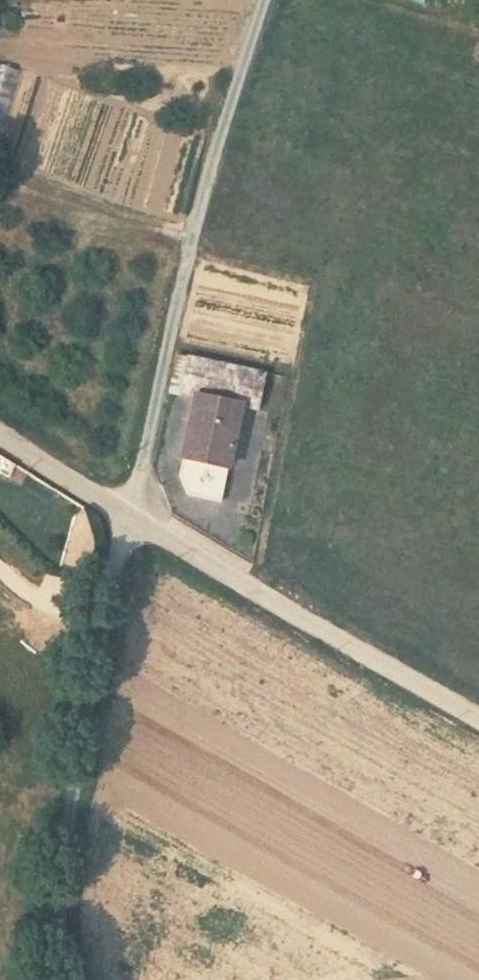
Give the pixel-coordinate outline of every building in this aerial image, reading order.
[(18,67),(0,63),(0,134),(3,134),(18,67)] [(269,377),(184,354),(174,390),(201,398),(180,480),(190,497),(222,506),(246,412),(259,415),(269,377)] [(9,478),(17,464),(0,455),(0,474),(9,478)]
